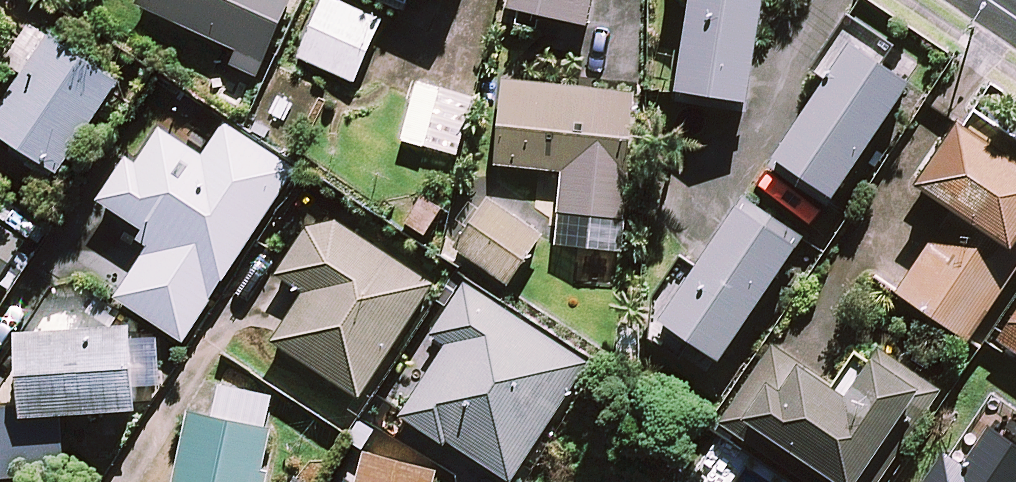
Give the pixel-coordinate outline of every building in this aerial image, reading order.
[(140,2),(263,62),(293,0),(140,0),(140,2)] [(336,0),(325,0),(300,57),(356,81),(382,20),(336,0)] [(426,32),(442,0),(361,0),(426,32)] [(510,6),(583,23),(587,0),(511,0),(510,6)] [(680,87),(748,98),(765,0),(695,0),(680,87)] [(917,78),(840,30),(816,68),(830,77),(780,156),(843,196),(917,78)] [(51,35),(0,112),(0,128),(61,168),(120,80),(51,35)] [(635,92),(504,82),(498,164),(563,169),(558,246),(624,251),(635,92)] [(965,120),(920,182),(955,207),(897,286),(967,337),(1015,269),(1015,157),(965,120)] [(295,168),(226,124),(205,157),(151,123),(102,199),(158,235),(119,296),(186,339),(295,168)] [(451,199),(429,184),(404,223),(426,237),(451,199)] [(803,237),(745,197),(665,316),(723,356),(803,237)] [(544,234),(491,200),(459,249),(512,283),(544,234)] [(432,282),(320,211),(280,274),(307,291),(276,340),(361,394),(432,282)] [(0,223),(0,277),(26,242),(0,223)] [(587,362),(464,283),(433,331),(450,342),(405,411),(512,479),(587,362)] [(1001,338),(1015,349),(1015,316),(1001,338)] [(135,325),(24,329),(26,404),(0,405),(0,480),(65,477),(62,411),(138,408),(135,325)] [(774,345),(733,407),(848,481),(875,481),(937,387),(880,350),(850,395),(774,345)] [(223,384),(215,417),(191,412),(176,481),(263,481),(282,398),(223,384)] [(368,451),(359,481),(436,481),(439,471),(368,451)]
